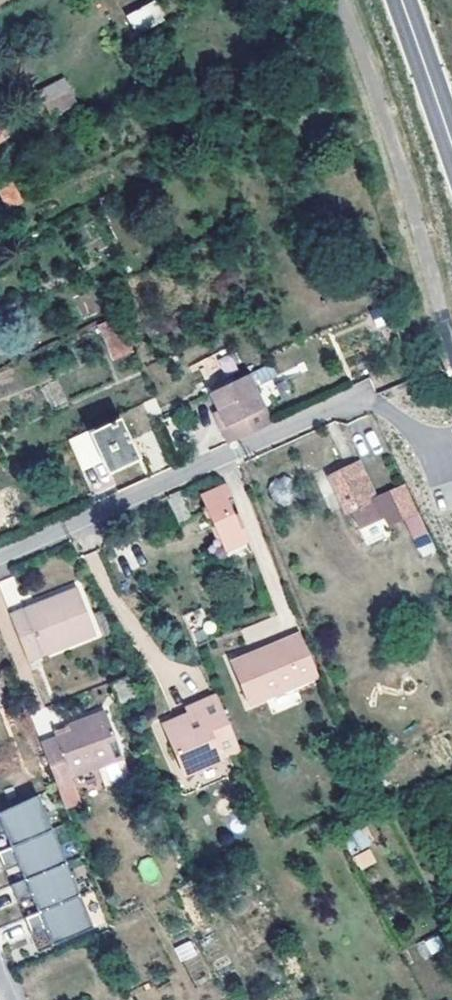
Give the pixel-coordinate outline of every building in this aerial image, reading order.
[(133,33),(165,21),(158,0),(125,12),(133,33)] [(51,117),(79,102),(64,76),(36,91),(51,117)] [(0,189),(0,197),(8,209),(23,200),(11,182),(0,189)] [(99,327),(114,359),(133,350),(118,319),(99,327)] [(218,402),(258,384),(254,375),(214,394),(218,402)] [(230,442),(274,422),(258,384),(218,402),(223,413),(229,426),(223,428),(230,442)] [(217,415),(223,428),(229,426),(223,413),(217,415)] [(111,470),(141,457),(124,419),(94,431),(111,470)] [(274,422),(230,442),(231,445),(276,425),(274,422)] [(348,512),(375,499),(357,462),(331,476),(348,512)] [(294,503),(289,477),(270,480),(274,506),(294,503)] [(390,493),(406,527),(423,518),(407,485),(390,493)] [(226,488),(220,491),(225,502),(230,500),(226,488)] [(225,502),(220,491),(197,501),(201,509),(197,516),(208,541),(211,542),(212,559),(230,565),(254,555),(239,520),(233,521),(225,502)] [(174,527),(186,521),(174,493),(161,499),(174,527)] [(0,581),(0,611),(22,603),(12,577),(0,581)] [(46,606),(43,598),(8,611),(26,657),(91,631),(75,586),(60,591),(63,600),(46,606)] [(60,591),(43,598),(46,606),(63,600),(60,591)] [(252,657),(248,650),(229,659),(248,701),(315,671),(296,629),(276,638),(279,645),(252,657)] [(276,638),(248,650),(252,657),(279,645),(276,638)] [(114,684),(128,715),(143,707),(130,677),(114,684)] [(181,756),(188,768),(238,745),(215,694),(195,703),(198,710),(188,714),(174,720),(176,725),(170,744),(176,757),(181,756)] [(185,708),(188,714),(198,710),(195,703),(185,708)] [(87,724),(56,738),(39,745),(55,785),(57,790),(74,782),(71,777),(121,755),(103,710),(85,719),(87,724)] [(54,732),(56,738),(87,724),(85,719),(54,732)] [(181,771),(188,768),(181,756),(176,757),(181,771)] [(227,803),(242,796),(228,766),(214,773),(227,803)] [(0,810),(0,833),(4,831),(11,845),(51,827),(37,793),(0,810)] [(0,850),(0,858),(5,869),(19,863),(25,877),(65,860),(51,827),(11,845),(0,850)] [(344,835),(348,851),(370,846),(366,830),(344,835)] [(369,848),(353,856),(360,870),(376,861),(369,848)] [(147,883),(161,875),(150,855),(136,864),(147,883)] [(25,877),(11,883),(19,902),(32,896),(38,910),(79,893),(65,860),(25,877)] [(38,910),(25,916),(32,934),(46,928),(52,942),(93,925),(79,893),(38,910)] [(437,934),(415,945),(422,959),(444,948),(437,934)] [(190,940),(174,947),(181,962),(197,955),(190,940)]
